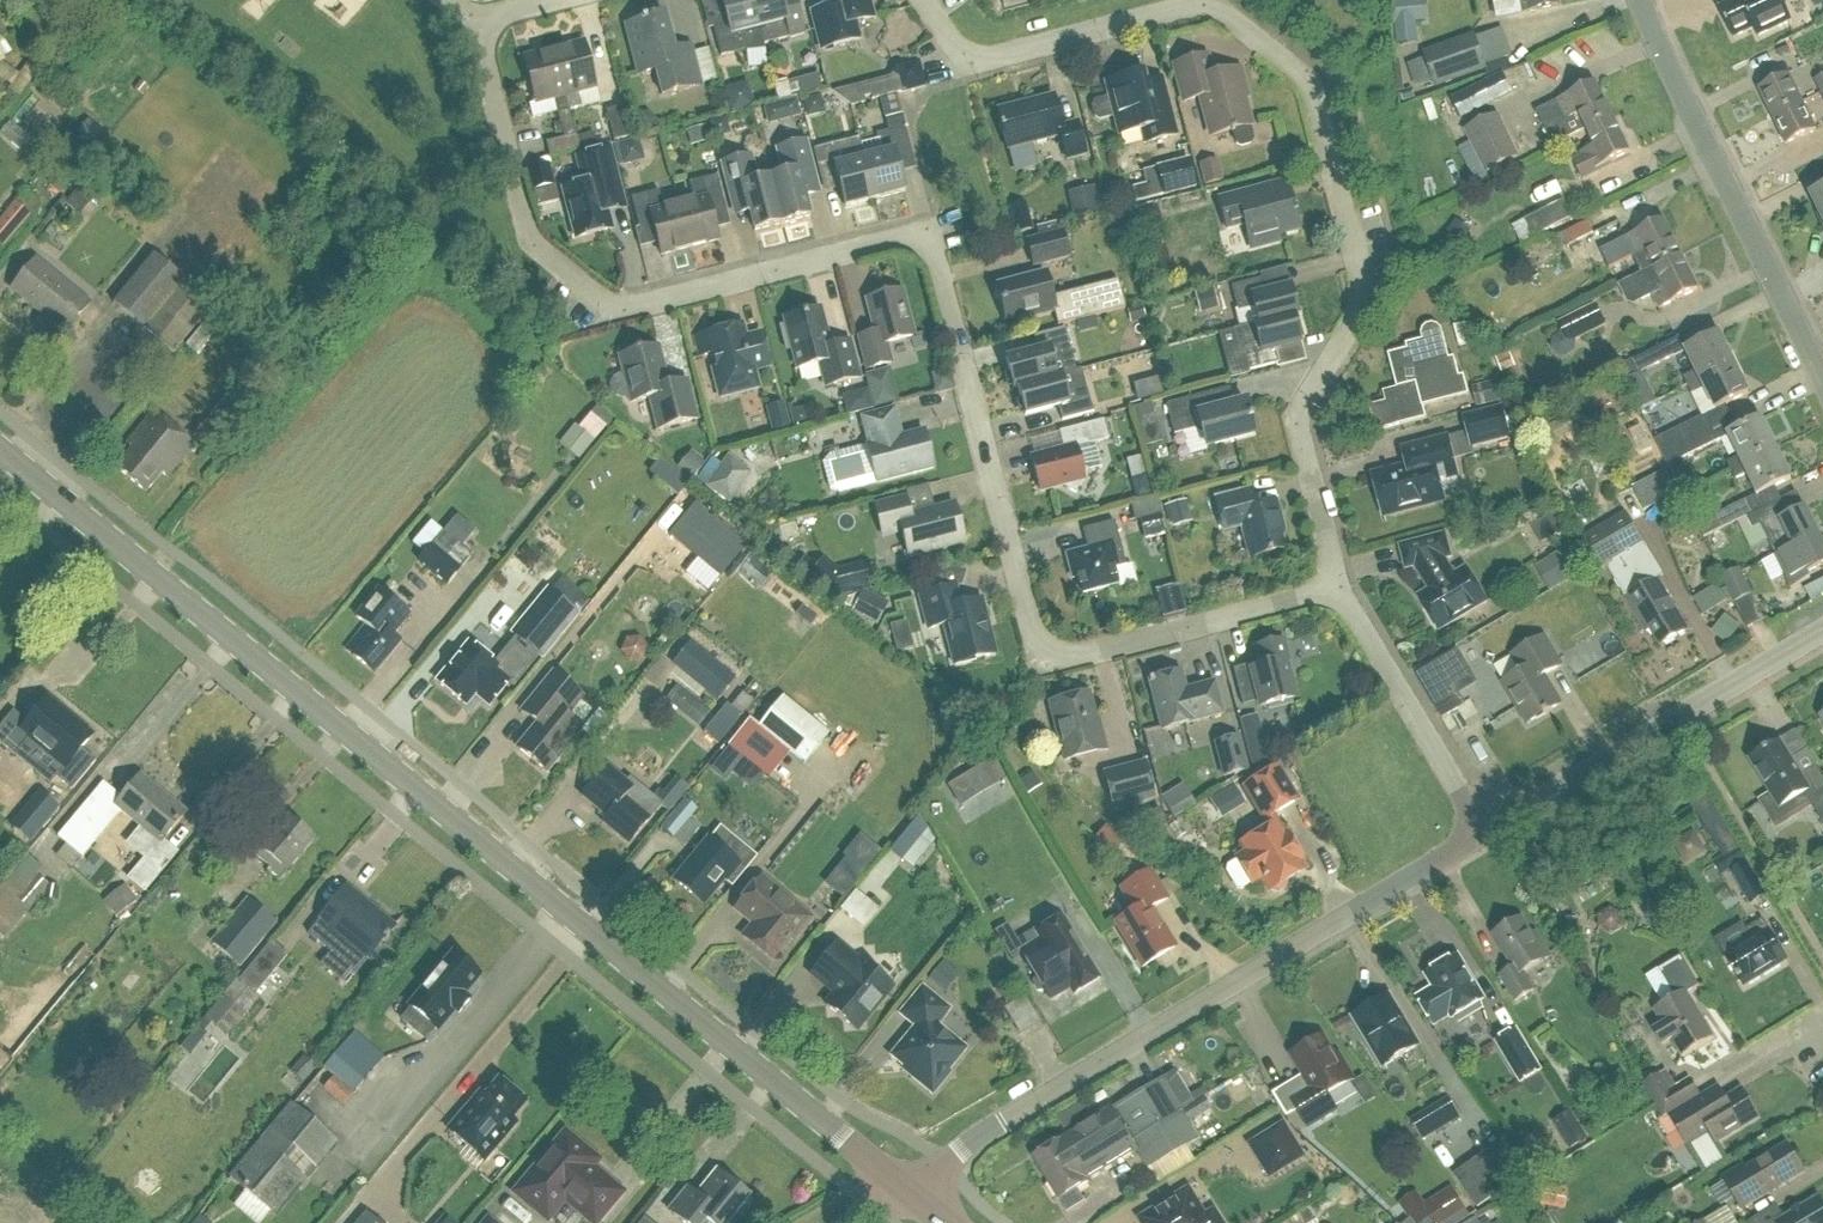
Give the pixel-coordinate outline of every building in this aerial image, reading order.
[(763,45),(751,0),(721,0),(728,26),(714,29),(721,57),(747,50),(747,52),(764,50),(763,45)] [(763,45),(804,34),(795,0),(751,0),(763,45)] [(868,0),(826,0),(828,10),(811,14),(821,51),(859,41),(859,40),(854,41),(850,25),(873,19),(868,0)] [(1433,22),(1433,0),(1401,0),(1401,42),(1424,43),(1424,22),(1433,22)] [(1556,8),(1555,0),(1491,0),(1492,5),(1511,1),(1514,15),(1556,8)] [(1759,38),(1793,22),(1782,0),(1739,0),(1720,9),(1730,31),(1734,39),(1755,30),(1759,38)] [(675,60),(664,18),(646,22),(646,20),(642,21),(642,23),(627,27),(639,76),(661,70),(667,95),(701,87),(692,55),(691,55),(691,56),(675,60)] [(1438,89),(1487,71),(1485,65),(1475,36),(1425,54),(1438,89)] [(596,90),(584,44),(554,51),(570,112),(582,109),(578,94),(596,90)] [(554,101),(557,115),(564,140),(576,137),(570,112),(554,51),(524,59),(536,105),(554,101)] [(1212,77),(1207,57),(1174,66),(1183,103),(1201,98),(1211,137),(1230,132),(1231,134),(1233,134),(1236,145),(1241,148),(1250,146),(1253,141),(1249,127),(1250,127),(1243,98),(1242,99),(1235,73),(1236,72),(1236,71),(1212,77)] [(1508,57),(1485,65),(1487,71),(1490,79),(1513,71),(1508,57)] [(900,92),(924,86),(918,62),(894,69),(900,92)] [(1466,115),(1542,94),(1534,68),(1459,88),(1466,115)] [(1144,73),(1104,84),(1108,99),(1094,103),(1091,108),(1094,119),(1099,122),(1113,118),(1118,137),(1141,131),(1144,145),(1177,137),(1168,101),(1152,106),(1144,73)] [(1772,118),(1803,103),(1789,75),(1759,90),(1772,118)] [(823,76),(795,80),(797,90),(825,86),(823,76)] [(1815,80),(1822,93),(1822,76),(1815,80)] [(1554,148),(1587,131),(1613,119),(1595,83),(1536,113),(1554,148)] [(1061,128),(1053,97),(997,112),(1002,128),(999,128),(1000,132),(1003,132),(1008,151),(1061,138),(1067,161),(1085,157),(1077,124),(1061,128)] [(776,122),(807,114),(803,98),(772,107),(776,122)] [(1803,103),(1772,118),(1786,146),(1817,131),(1803,103)] [(614,143),(629,139),(621,109),(606,113),(614,143)] [(1487,174),(1519,158),(1499,114),(1466,130),(1487,174)] [(864,159),(875,201),(905,193),(898,166),(913,161),(902,116),(886,120),(889,132),(876,136),(881,155),(864,159)] [(1613,119),(1587,131),(1595,147),(1582,154),(1583,156),(1574,161),(1584,180),(1595,175),(1594,172),(1630,154),(1613,119)] [(576,137),(564,140),(546,145),(550,160),(580,152),(576,137)] [(842,144),(813,152),(822,185),(838,181),(845,209),(875,201),(864,159),(859,140),(842,144)] [(810,218),(805,198),(819,194),(806,142),(776,150),(783,175),(770,179),(782,225),(810,218)] [(612,230),(608,214),(625,210),(610,151),(577,159),(584,185),(563,191),(575,239),(612,230)] [(754,232),(782,225),(770,179),(757,182),(751,157),(721,164),(735,216),(749,213),(754,232)] [(1197,189),(1189,160),(1156,168),(1163,197),(1197,189)] [(1218,161),(1199,165),(1204,187),(1223,183),(1218,161)] [(558,203),(554,185),(549,166),(527,172),(537,208),(558,203)] [(678,206),(690,249),(719,242),(711,212),(725,208),(717,178),(689,185),(693,202),(678,206)] [(1255,206),(1251,191),(1218,200),(1226,231),(1244,226),(1251,251),(1280,243),(1279,237),(1299,232),(1294,215),(1296,215),(1295,210),(1293,210),(1290,197),(1255,206)] [(1811,197),(1822,221),(1822,191),(1811,197)] [(690,249),(678,206),(663,210),(659,193),(631,200),(639,230),(653,226),(661,257),(690,249)] [(1574,219),(1565,202),(1526,221),(1535,238),(1574,219)] [(1025,203),(1009,208),(1017,235),(1033,231),(1025,203)] [(15,204),(0,221),(0,245),(3,248),(30,216),(15,204)] [(1570,232),(1576,244),(1601,232),(1594,220),(1570,232)] [(1655,269),(1681,256),(1664,221),(1625,240),(1634,258),(1647,252),(1655,269)] [(1033,268),(1068,259),(1062,233),(1027,242),(1033,268)] [(1681,256),(1655,269),(1619,286),(1628,304),(1634,307),(1654,297),(1660,309),(1698,290),(1681,256)] [(173,355),(214,306),(154,257),(113,306),(173,355)] [(65,334),(88,305),(36,262),(13,291),(65,334)] [(996,287),(997,290),(995,294),(996,299),(1000,302),(1005,322),(1032,315),(1033,319),(1054,313),(1058,327),(1125,310),(1118,282),(1082,291),(1083,294),(1053,302),(1045,275),(996,287)] [(1293,317),(1297,316),(1290,287),(1264,294),(1261,280),(1231,288),(1238,313),(1254,309),(1258,325),(1293,316),(1293,317)] [(882,353),(880,347),(913,338),(901,292),(867,301),(876,334),(859,338),(867,371),(891,364),(888,351),(882,353)] [(1571,343),(1607,326),(1596,305),(1560,323),(1571,343)] [(829,348),(819,311),(802,316),(803,320),(785,325),(786,328),(781,329),(787,352),(792,351),(797,371),(820,365),(826,388),(859,380),(849,343),(829,348)] [(1258,325),(1233,331),(1236,344),(1242,347),(1248,372),(1278,365),(1274,351),(1300,344),(1299,342),(1303,341),(1297,316),(1293,317),(1293,316),(1258,325)] [(1400,400),(1394,401),(1401,426),(1427,419),(1424,408),(1470,396),(1465,377),(1460,378),(1455,359),(1449,360),(1441,331),(1438,327),(1433,326),(1428,327),(1424,331),(1423,336),(1424,341),(1407,346),(1408,351),(1389,356),(1400,400)] [(744,340),(739,337),(741,334),(739,327),(704,336),(694,339),(699,358),(713,355),(717,369),(713,370),(721,400),(739,395),(735,379),(752,374),(754,379),(755,378),(753,371),(770,367),(762,336),(745,340),(744,340)] [(1056,378),(1056,377),(1052,360),(1072,355),(1065,329),(1034,338),(1038,351),(1005,360),(1013,390),(1018,389),(1017,388),(1056,378)] [(1689,388),(1736,365),(1720,334),(1686,351),(1697,373),(1684,379),(1689,388)] [(1619,367),(1625,381),(1676,356),(1669,342),(1619,367)] [(619,358),(623,374),(631,405),(649,400),(657,431),(697,421),(687,382),(669,387),(666,386),(662,369),(663,366),(658,348),(639,353),(639,351),(635,352),(635,354),(619,358)] [(1662,454),(1712,429),(1706,417),(1750,394),(1736,365),(1689,388),(1704,418),(1656,441),(1662,454)] [(889,371),(866,377),(874,409),(898,403),(889,371)] [(1017,388),(1018,389),(1025,417),(1058,408),(1062,422),(1093,414),(1086,388),(1066,393),(1061,376),(1056,377),(1056,378),(1017,388)] [(1159,380),(1133,387),(1137,402),(1163,395),(1159,380)] [(1477,408),(1500,402),(1495,383),(1472,389),(1477,408)] [(848,416),(872,410),(867,392),(848,397),(844,402),(848,416)] [(1213,412),(1209,397),(1212,396),(1212,394),(1166,406),(1174,436),(1194,431),(1202,435),(1205,448),(1254,436),(1251,423),(1250,418),(1250,419),(1246,403),(1213,412)] [(566,444),(584,459),(618,419),(601,404),(566,444)] [(783,405),(767,409),(773,432),(789,428),(783,405)] [(1137,428),(1154,424),(1149,406),(1132,410),(1137,428)] [(1475,448),(1509,439),(1501,407),(1466,416),(1475,448)] [(810,408),(792,412),(796,430),(814,426),(810,408)] [(894,411),(861,419),(868,445),(836,453),(834,446),(827,448),(829,455),(824,464),(831,490),(839,495),(933,470),(923,433),(901,438),(894,411)] [(168,479),(194,447),(154,414),(127,446),(133,451),(117,470),(146,494),(162,475),(168,479)] [(1732,473),(1778,450),(1763,420),(1729,437),(1739,459),(1728,465),(1732,473)] [(1076,494),(1088,472),(1084,468),(1084,467),(1080,467),(1075,448),(1108,439),(1103,421),(1059,433),(1064,451),(1031,459),(1040,492),(1053,489),(1053,488),(1056,482),(1070,491),(1070,490),(1076,494)] [(1683,461),(1719,443),(1712,429),(1662,454),(1673,475),(1687,468),(1683,461)] [(1385,517),(1438,503),(1432,478),(1457,471),(1448,439),(1403,450),(1408,467),(1374,476),(1385,517)] [(779,442),(751,444),(752,464),(780,462),(779,442)] [(1758,497),(1776,489),(1792,480),(1778,450),(1732,473),(1736,481),(1747,475),(1758,497)] [(733,481),(743,468),(727,457),(705,487),(729,504),(741,487),(733,481)] [(690,488),(694,470),(664,464),(660,482),(690,488)] [(1667,472),(1635,488),(1646,510),(1678,493),(1667,472)] [(1145,478),(1137,480),(1133,486),(1137,501),(1150,497),(1145,478)] [(1254,507),(1250,491),(1215,500),(1223,532),(1245,526),(1253,557),(1249,558),(1249,560),(1284,551),(1272,504),(1254,507)] [(910,518),(905,499),(875,507),(883,538),(902,533),(908,558),(964,544),(954,506),(910,518)] [(1174,504),(1177,524),(1192,522),(1189,501),(1174,504)] [(1705,538),(1747,517),(1748,518),(1754,515),(1747,501),(1698,525),(1705,538)] [(1820,536),(1807,509),(1782,521),(1774,505),(1754,515),(1748,518),(1754,530),(1762,526),(1777,557),(1794,549),(1820,536)] [(1607,567),(1625,598),(1646,634),(1651,631),(1661,648),(1689,631),(1658,578),(1662,575),(1626,514),(1582,540),(1600,571),(1607,567)] [(1166,536),(1160,515),(1139,521),(1145,541),(1166,536)] [(1117,586),(1112,569),(1125,566),(1114,523),(1083,531),(1089,556),(1067,562),(1072,580),(1078,578),(1082,595),(1117,586)] [(446,585),(471,556),(443,532),(417,561),(446,585)] [(1455,576),(1445,560),(1452,558),(1446,536),(1401,548),(1407,570),(1416,568),(1430,591),(1420,598),(1440,631),(1486,603),(1466,570),(1455,576)] [(1777,557),(1763,564),(1763,566),(1764,565),(1772,581),(1785,575),(1792,590),(1812,580),(1809,575),(1822,568),(1822,541),(1820,536),(1794,549),(1777,557)] [(1556,588),(1584,571),(1570,547),(1542,564),(1556,588)] [(833,596),(838,571),(824,559),(817,568),(806,559),(798,569),(833,596)] [(1749,630),(1765,622),(1752,595),(1753,594),(1740,569),(1723,577),(1749,630)] [(1163,590),(1171,617),(1194,611),(1186,584),(1163,590)] [(375,674),(402,641),(394,634),(410,613),(379,588),(356,617),(365,624),(346,648),(354,654),(353,656),(375,674)] [(541,659),(579,614),(549,589),(511,634),(516,639),(540,658),(541,659)] [(928,631),(943,626),(954,667),(990,657),(993,652),(989,636),(988,636),(987,636),(984,621),(986,621),(986,620),(986,619),(982,605),(977,602),(956,607),(952,589),(919,597),(928,631)] [(852,614),(873,625),(884,604),(863,592),(852,614)] [(908,621),(895,625),(904,650),(918,645),(914,632),(912,633),(908,621)] [(1307,655),(1324,651),(1320,633),(1303,637),(1307,655)] [(1545,718),(1550,715),(1549,714),(1561,706),(1544,677),(1561,667),(1544,638),(1513,657),(1523,673),(1504,684),(1529,726),(1545,716),(1545,718)] [(516,639),(495,665),(498,667),(495,670),(510,682),(516,687),(540,658),(516,639)] [(691,642),(673,665),(717,701),(735,679),(691,642)] [(1260,708),(1295,699),(1285,663),(1288,663),(1282,642),(1256,649),(1260,664),(1233,670),(1242,707),(1259,702),(1260,708)] [(490,707),(510,682),(495,670),(498,667),(495,665),(470,644),(437,683),(465,706),(475,694),(490,707)] [(1458,652),(1417,676),(1443,720),(1444,720),(1467,706),(1459,693),(1476,683),(1458,652)] [(1186,691),(1181,673),(1148,682),(1161,731),(1222,716),(1214,683),(1186,691)] [(548,774),(582,731),(567,718),(583,698),(553,674),(521,712),(537,724),(517,749),(548,774)] [(672,698),(703,726),(716,712),(685,684),(672,698)] [(1097,725),(1089,695),(1049,705),(1064,762),(1065,762),(1064,756),(1103,746),(1105,752),(1106,751),(1099,724),(1097,725)] [(828,734),(783,697),(759,727),(750,719),(731,742),(771,774),(789,752),(804,764),(828,734)] [(49,700),(29,724),(14,712),(0,729),(0,744),(14,756),(29,738),(41,748),(32,759),(41,767),(50,756),(65,768),(56,780),(72,793),(98,762),(82,750),(93,737),(49,700)] [(1223,778),(1248,772),(1239,737),(1214,743),(1223,778)] [(1759,802),(1768,817),(1805,794),(1822,823),(1822,776),(1818,767),(1801,777),(1781,744),(1766,753),(1763,749),(1752,755),(1754,760),(1752,761),(1772,794),(1759,802)] [(992,761),(972,774),(981,788),(1001,776),(992,761)] [(1113,809),(1153,799),(1144,764),(1104,774),(1113,809)] [(627,784),(607,767),(582,798),(607,818),(603,824),(629,846),(662,806),(630,780),(627,784)] [(1277,823),(1273,816),(1297,801),(1277,768),(1243,788),(1268,829),(1241,845),(1246,854),(1236,859),(1237,861),(1224,869),(1238,892),(1251,884),(1252,886),(1262,880),(1269,892),(1271,891),(1277,893),(1284,889),(1286,882),(1306,870),(1301,862),(1303,861),(1286,834),(1285,835),(1277,823)] [(142,777),(123,800),(105,784),(60,838),(83,857),(122,811),(161,844),(186,814),(142,777)] [(1189,783),(1169,796),(1178,810),(1198,797),(1189,783)] [(1002,787),(959,805),(965,820),(1009,801),(1002,787)] [(30,843),(60,808),(39,791),(10,826),(30,843)] [(673,840),(697,810),(685,800),(661,830),(673,840)] [(1724,806),(1708,814),(1730,856),(1746,847),(1724,806)] [(280,881),(315,840),(287,817),(255,856),(268,868),(266,870),(280,881)] [(896,848),(917,868),(943,841),(922,821),(896,848)] [(828,880),(848,897),(889,852),(870,834),(828,880)] [(757,859),(734,840),(723,852),(710,840),(675,882),(703,905),(723,880),(732,888),(757,859)] [(130,879),(145,892),(169,862),(155,850),(130,879)] [(23,898),(46,867),(30,856),(7,887),(23,898)] [(1751,905),(1767,895),(1747,862),(1731,872),(1751,905)] [(1142,969),(1175,949),(1151,910),(1167,900),(1150,872),(1121,889),(1134,912),(1115,923),(1142,969)] [(794,941),(811,920),(762,879),(736,910),(754,925),(743,938),(771,961),(790,938),(794,941)] [(128,882),(107,902),(122,918),(143,899),(128,882)] [(394,928),(346,889),(309,936),(356,974),(394,928)] [(862,889),(845,908),(868,927),(884,908),(862,889)] [(241,968),(277,924),(247,899),(211,943),(241,968)] [(880,937),(896,921),(888,912),(871,928),(880,937)] [(1056,922),(1051,919),(1042,924),(1043,930),(1037,934),(1042,942),(1022,954),(1036,979),(1033,984),(1038,992),(1044,992),(1049,1000),(1069,987),(1074,995),(1099,981),(1062,919),(1056,922)] [(1532,936),(1522,919),(1495,935),(1514,968),(1501,976),(1517,1003),(1535,992),(1524,974),(1551,958),(1536,933),(1532,936)] [(1745,986),(1787,961),(1764,922),(1748,932),(1753,940),(1727,956),(1745,986)] [(256,996),(288,956),(272,942),(239,982),(237,981),(180,1049),(190,1057),(208,1036),(205,1033),(212,1025),(228,1038),(260,999),(256,996)] [(861,965),(837,945),(812,975),(836,995),(826,1007),(856,1031),(892,988),(862,963),(861,965)] [(459,1014),(469,1002),(462,996),(479,976),(455,955),(410,1008),(412,1009),(402,1021),(426,1041),(436,1029),(437,1030),(454,1010),(459,1014)] [(1453,1019),(1484,1001),(1458,957),(1427,976),(1435,989),(1419,999),(1435,1026),(1451,1016),(1453,1019)] [(1664,1045),(1673,1039),(1683,1055),(1714,1037),(1688,994),(1700,986),(1682,957),(1660,970),(1677,999),(1656,1011),(1666,1027),(1656,1033),(1664,1045)] [(934,978),(951,992),(966,974),(950,960),(934,978)] [(933,1095),(950,1074),(948,1072),(966,1050),(937,1026),(949,1011),(923,989),(901,1016),(916,1028),(892,1057),(914,1076),(912,1078),(933,1095)] [(1391,996),(1354,1019),(1383,1068),(1420,1046),(1391,996)] [(1522,1084),(1542,1072),(1516,1029),(1497,1041),(1522,1084)] [(354,1094),(374,1071),(356,1056),(364,1046),(348,1033),(339,1044),(343,1047),(324,1070),(333,1077),(322,1090),(342,1107),(353,1093),(354,1094)] [(1336,1058),(1324,1038),(1293,1056),(1314,1091),(1294,1103),(1309,1127),(1337,1111),(1328,1096),(1354,1081),(1339,1056),(1336,1058)] [(303,1058),(290,1072),(301,1083),(314,1069),(303,1058)] [(1645,1085),(1665,1118),(1670,1115),(1701,1097),(1691,1080),(1671,1092),(1661,1075),(1645,1085)] [(480,1094),(448,1132),(485,1162),(516,1125),(510,1120),(524,1104),(499,1082),(485,1099),(480,1094)] [(1113,1111),(1035,1158),(1049,1181),(1069,1169),(1073,1176),(1077,1173),(1077,1172),(1089,1165),(1085,1159),(1102,1149),(1130,1135),(1134,1142),(1180,1115),(1162,1084),(1114,1112),(1113,1111)] [(1670,1115),(1685,1140),(1689,1146),(1711,1133),(1717,1143),(1758,1119),(1742,1090),(1705,1112),(1697,1100),(1701,1098),(1701,1097),(1670,1115)] [(1069,1169),(1049,1181),(1067,1213),(1085,1202),(1077,1189),(1089,1182),(1087,1179),(1137,1149),(1150,1170),(1171,1156),(1175,1154),(1187,1146),(1185,1143),(1194,1138),(1186,1125),(1211,1109),(1204,1098),(1196,1103),(1197,1106),(1181,1116),(1180,1115),(1134,1142),(1130,1135),(1102,1149),(1085,1159),(1089,1165),(1077,1172),(1077,1173),(1073,1176),(1069,1169)] [(1434,1110),(1443,1127),(1460,1117),(1450,1100),(1434,1110)] [(275,1215),(336,1145),(290,1106),(230,1177),(275,1215)] [(1579,1108),(1559,1123),(1581,1153),(1601,1138),(1579,1108)] [(1305,1157),(1285,1125),(1252,1145),(1272,1178),(1305,1157)] [(593,1179),(580,1168),(589,1157),(565,1138),(519,1195),(543,1214),(560,1193),(595,1222),(618,1193),(596,1175),(593,1179)] [(1529,1175),(1507,1143),(1458,1177),(1481,1209),(1529,1175)] [(1723,1178),(1742,1210),(1804,1173),(1787,1145),(1746,1169),(1744,1165),(1723,1178)] [(716,1173),(696,1197),(687,1190),(669,1213),(682,1222),(705,1222),(706,1222),(730,1222),(749,1200),(716,1173)] [(1208,1219),(1191,1190),(1142,1220),(1144,1222),(1201,1222),(1208,1219)] [(1436,1218),(1418,1193),(1400,1205),(1412,1222),(1428,1222),(1436,1218)] [(1818,1199),(1781,1221),(1773,1209),(1754,1221),(1754,1220),(1749,1222),(1822,1222),(1822,1206),(1818,1199)]
